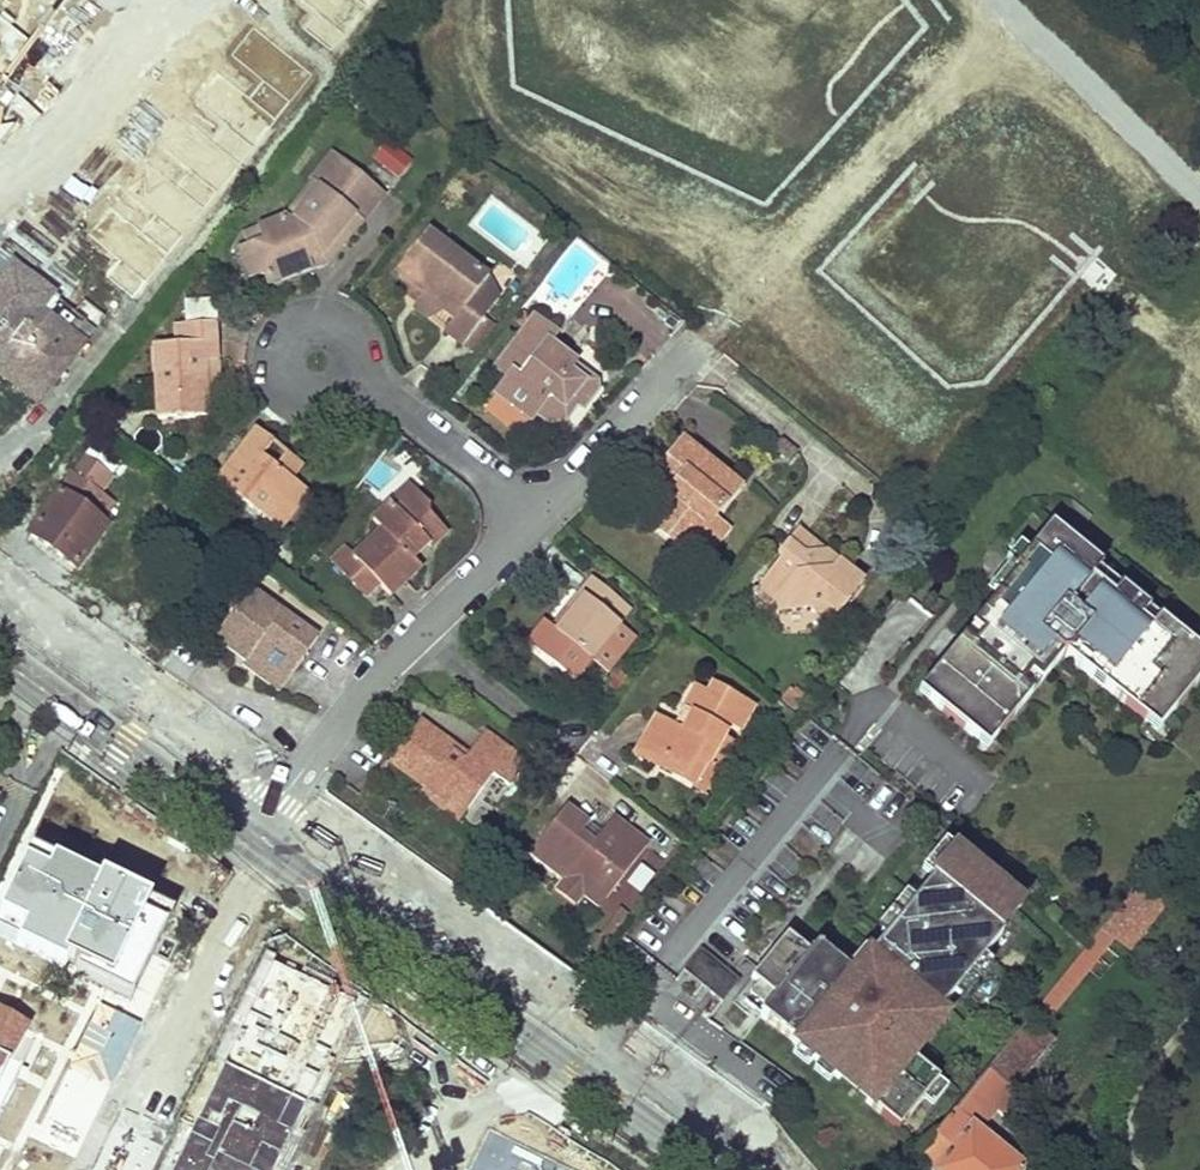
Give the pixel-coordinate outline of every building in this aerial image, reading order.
[(61,0),(0,0),(0,74),(61,0)] [(370,162),(399,179),(412,157),(382,140),(370,162)] [(330,204),(351,177),(324,155),(303,182),(304,183),(311,189),(291,214),(285,208),(278,216),(254,226),(261,238),(244,246),(236,249),(245,273),(261,271),(266,281),(303,266),(300,260),(308,251),(321,260),(351,220),(330,204)] [(351,220),(372,194),(351,177),(330,204),(351,220)] [(291,214),(311,189),(304,183),(285,208),(291,214)] [(244,246),(261,238),(254,226),(237,232),(244,246)] [(463,304),(483,276),(421,229),(391,269),(399,276),(419,291),(412,301),(410,304),(424,316),(440,308),(451,317),(442,330),(460,344),(480,317),(463,304)] [(303,266),(321,260),(308,251),(300,260),(303,266)] [(12,262),(0,276),(0,371),(36,399),(94,326),(12,262)] [(419,291),(399,276),(400,292),(412,301),(419,291)] [(494,299),(483,276),(463,304),(480,317),(494,299)] [(210,300),(183,302),(185,321),(212,319),(210,300)] [(442,330),(451,317),(440,308),(424,316),(442,330)] [(550,330),(529,312),(514,334),(513,340),(507,342),(491,364),(504,374),(491,389),(525,416),(530,409),(544,420),(560,418),(565,410),(558,404),(565,396),(578,406),(590,389),(589,379),(580,379),(563,366),(569,358),(562,353),(544,337),(550,330)] [(214,357),(212,321),(172,324),(172,342),(151,343),(156,416),(206,413),(204,386),(202,358),(214,357)] [(544,337),(562,353),(569,346),(550,330),(544,337)] [(216,385),(214,357),(202,358),(204,386),(216,385)] [(280,526),(311,482),(295,470),(279,457),(266,448),(272,439),(256,426),(217,477),(280,526)] [(712,511),(738,479),(681,434),(659,460),(674,474),(668,483),(645,512),(669,531),(675,523),(692,537),(712,511)] [(792,445),(777,434),(769,443),(786,456),(793,447),(792,445)] [(123,457),(95,438),(85,452),(113,471),(123,457)] [(295,470),(301,462),(286,450),(279,457),(295,470)] [(100,489),(113,471),(85,452),(47,508),(34,526),(31,531),(78,563),(106,522),(101,518),(88,508),(100,489)] [(668,483),(674,474),(659,460),(652,469),(668,483)] [(405,481),(387,498),(393,505),(411,487),(405,481)] [(393,505),(387,498),(370,515),(379,525),(351,552),(355,556),(376,578),(388,590),(416,563),(408,556),(400,548),(417,531),(425,539),(429,543),(444,528),(423,508),(425,501),(411,487),(393,505)] [(101,518),(114,499),(100,489),(88,508),(101,518)] [(9,509),(34,526),(47,508),(21,490),(9,509)] [(700,557),(726,524),(712,511),(692,537),(675,523),(669,531),(700,557)] [(823,548),(791,524),(784,535),(800,548),(823,548)] [(255,550),(264,538),(247,525),(238,537),(255,550)] [(1050,525),(1014,569),(1017,571),(970,628),(980,636),(971,646),(962,639),(928,680),(938,688),(927,701),(977,741),(988,728),(997,736),(1063,654),(1144,720),(1152,710),(1165,721),(1199,678),(1199,667),(1192,661),(1199,651),(1098,569),(1101,566),(1050,525)] [(417,531),(400,548),(408,556),(425,539),(417,531)] [(784,535),(775,547),(779,550),(760,574),(779,590),(780,605),(808,602),(824,600),(835,610),(861,575),(823,548),(800,548),(784,535)] [(264,538),(255,550),(261,554),(270,543),(264,538)] [(351,552),(343,543),(329,557),(341,570),(355,556),(351,552)] [(376,578),(355,556),(341,570),(362,592),(376,578)] [(619,620),(630,606),(589,572),(576,588),(582,593),(554,628),(542,619),(525,639),(573,678),(590,657),(606,670),(636,634),(619,620)] [(779,590),(760,574),(751,587),(774,605),(780,605),(779,590)] [(288,678),(318,636),(250,587),(215,634),(246,658),(252,651),(288,678)] [(824,600),(808,602),(829,618),(835,610),(824,600)] [(280,689),(288,678),(252,651),(246,658),(243,661),(280,689)] [(694,684),(681,705),(691,712),(682,728),(672,721),(666,718),(643,761),(689,786),(703,761),(713,767),(729,737),(723,734),(728,724),(737,729),(751,704),(711,681),(706,690),(694,684)] [(691,712),(681,705),(672,721),(682,728),(691,712)] [(667,715),(657,709),(632,755),(643,761),(666,718),(667,715)] [(508,783),(525,759),(482,729),(465,752),(416,718),(387,757),(424,784),(446,800),(451,794),(467,805),(491,771),(508,783)] [(703,761),(689,786),(699,792),(713,767),(703,761)] [(456,819),(467,805),(451,794),(446,800),(424,784),(419,793),(456,819)] [(590,842),(578,833),(586,822),(564,806),(528,854),(563,881),(555,892),(572,905),(580,895),(587,886),(605,898),(644,845),(609,819),(598,832),(590,842)] [(598,832),(586,822),(578,833),(590,842),(598,832)] [(33,844),(0,910),(0,916),(25,928),(17,944),(130,999),(172,911),(33,844)] [(1021,907),(953,852),(931,880),(932,881),(914,904),(909,900),(880,935),(885,939),(871,957),(873,958),(856,978),(817,947),(809,957),(787,939),(751,982),(757,987),(744,1003),(761,1017),(760,1017),(767,1022),(768,1021),(794,1043),(793,1044),(798,1048),(800,1044),(869,1099),(865,1103),(899,1130),(938,1082),(905,1055),(919,1038),(924,1042),(946,1015),(941,1011),(954,995),(959,998),(988,962),(984,959),(1003,935),(1000,933),(1021,907)] [(630,905),(654,877),(638,864),(615,892),(630,905)] [(605,898),(587,886),(580,895),(598,907),(605,898)] [(1164,907),(1138,886),(1101,932),(1112,940),(1127,952),(1164,907)] [(626,912),(618,906),(611,914),(619,921),(626,912)] [(1112,940),(1101,932),(1029,1020),(1040,1029),(1112,940)] [(745,989),(706,957),(690,977),(729,1009),(745,989)] [(0,1013),(0,1110),(32,1042),(23,1038),(28,1026),(0,1013)] [(1023,1028),(918,1158),(934,1169),(1025,1169),(979,1133),(995,1113),(1000,1115),(1015,1096),(1011,1093),(1050,1043),(1038,1032),(1034,1038),(1023,1028)] [(224,1066),(174,1169),(271,1169),(303,1103),(224,1066)] [(490,1127),(469,1169),(578,1169),(490,1127)]
